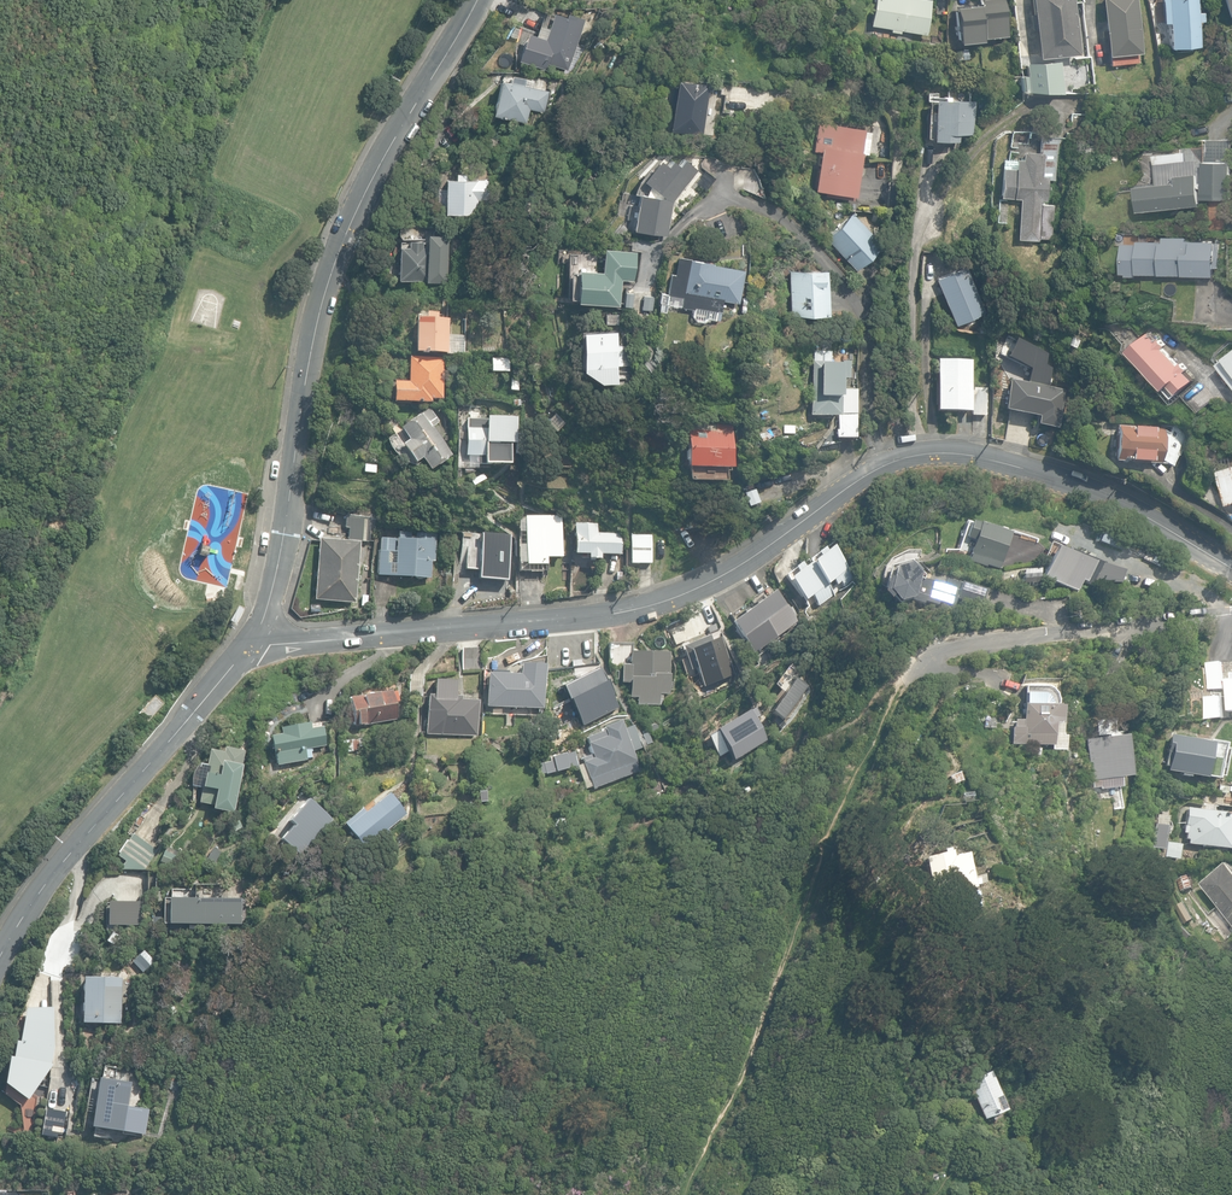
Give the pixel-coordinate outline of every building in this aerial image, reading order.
[(925,34),(930,0),(874,0),(870,26),(890,29),(890,31),(899,33),(900,31),(925,34)] [(958,43),(981,41),(981,38),(1007,36),(1003,0),(979,0),(979,4),(954,7),(958,43)] [(1036,57),(1077,54),(1073,0),(1031,0),(1033,15),(1030,15),(1032,31),(1034,31),(1036,57)] [(1110,65),(1140,63),(1139,52),(1141,52),(1138,0),(1103,0),(1107,55),(1109,55),(1110,65)] [(1169,48),(1199,46),(1198,22),(1204,21),(1203,12),(1197,12),(1196,0),(1160,0),(1161,22),(1167,22),(1169,48)] [(1228,20),(1231,19),(1231,0),(1222,0),(1228,20)] [(547,63),(568,70),(571,60),(578,62),(584,45),(577,43),(585,19),(567,13),(566,16),(553,11),(547,27),(539,24),(536,35),(527,32),(518,60),(545,69),(547,63)] [(1223,50),(1231,48),(1231,35),(1220,37),(1223,50)] [(593,46),(598,52),(604,47),(599,40),(593,46)] [(1059,90),(1057,60),(1027,62),(1029,92),(1059,90)] [(774,64),(776,81),(792,79),(791,62),(774,64)] [(492,115),(525,122),(529,109),(543,112),(548,91),(522,85),(524,78),(510,75),(508,82),(499,80),(492,115)] [(669,131),(700,136),(703,120),(705,120),(708,101),(705,100),(708,84),(677,80),(669,131)] [(932,140),(955,141),(956,134),(970,134),(971,100),(933,99),(933,100),(931,100),(930,138),(932,138),(932,140)] [(813,189),(853,195),(864,129),(818,121),(814,151),(819,151),(813,189)] [(1017,238),(1052,241),(1055,205),(1041,204),(1042,200),(1047,200),(1049,179),(1057,180),(1060,143),(1066,136),(1042,134),(1040,153),(1024,152),(1023,160),(1017,159),(1016,169),(1003,168),(1001,197),(1020,199),(1017,238)] [(1228,231),(1231,146),(1231,140),(1206,139),(1206,147),(1184,149),(1184,153),(1154,156),(1156,173),(1157,173),(1158,184),(1139,186),(1141,212),(1202,205),(1202,203),(1209,202),(1208,230),(1228,231)] [(635,231),(665,236),(671,203),(697,170),(683,158),(677,165),(671,159),(666,165),(659,160),(643,180),(663,197),(641,194),(635,231)] [(443,213),(476,214),(477,199),(487,200),(488,179),(467,179),(467,173),(455,173),(454,179),(444,178),(443,213)] [(845,202),(835,201),(834,208),(843,210),(845,202)] [(826,237),(856,269),(882,245),(853,213),(826,237)] [(447,282),(449,233),(427,232),(426,245),(420,245),(420,239),(407,239),(407,245),(396,244),(395,278),(425,279),(425,281),(447,282)] [(1128,276),(1138,276),(1138,274),(1184,274),(1184,276),(1215,276),(1215,268),(1218,268),(1219,241),(1187,241),(1187,237),(1165,237),(1165,241),(1139,241),(1139,243),(1122,243),(1122,274),(1128,274),(1128,276)] [(575,300),(617,305),(620,279),(632,280),(636,251),(604,248),(601,271),(576,268),(576,270),(570,269),(567,297),(575,297),(575,300)] [(708,323),(715,323),(716,310),(721,311),(722,300),(738,302),(743,269),(708,265),(709,261),(678,257),(676,274),(671,273),(669,293),(660,292),(659,302),(668,304),(669,295),(682,297),(681,307),(693,309),(692,316),(691,321),(705,322),(708,323)] [(954,324),(954,325),(984,312),(964,266),(934,278),(954,324)] [(789,270),(789,314),(826,313),(826,270),(789,270)] [(414,353),(447,354),(447,319),(436,319),(436,312),(425,312),(425,318),(414,318),(414,353)] [(581,367),(615,367),(615,353),(620,353),(620,345),(616,345),(616,331),(581,331),(581,367)] [(1131,349),(1174,399),(1195,380),(1187,371),(1190,369),(1183,361),(1180,364),(1166,347),(1168,346),(1161,338),(1158,340),(1151,332),(1131,349)] [(1072,336),(1067,346),(1074,350),(1080,340),(1072,336)] [(812,362),(808,416),(836,418),(835,430),(832,430),(831,438),(851,440),(855,388),(842,387),(842,379),(844,379),(846,363),(831,362),(832,352),(811,351),(810,362),(812,362)] [(392,402),(430,403),(430,399),(442,399),(443,358),(408,357),(407,382),(393,382),(392,402)] [(491,372),(508,372),(508,358),(491,358),(491,372)] [(936,410),(970,412),(970,360),(937,360),(936,410)] [(510,390),(517,390),(518,379),(510,378),(510,390)] [(1035,425),(1056,429),(1064,390),(1009,379),(1003,410),(1037,417),(1035,425)] [(970,415),(986,415),(987,387),(972,386),(970,415)] [(421,458),(430,470),(451,454),(431,427),(438,421),(428,407),(401,427),(409,438),(402,444),(415,462),(421,458)] [(519,444),(519,418),(488,418),(488,409),(473,409),(473,457),(486,457),(486,463),(495,463),(495,458),(507,458),(507,444),(519,444)] [(751,413),(754,423),(768,419),(765,409),(751,413)] [(687,468),(731,469),(732,439),(736,439),(736,435),(737,436),(737,428),(732,428),(732,424),(687,423),(687,450),(685,451),(685,460),(687,462),(687,468)] [(1167,464),(1172,467),(1189,434),(1174,424),(1169,434),(1163,430),(1163,429),(1117,426),(1115,461),(1167,464)] [(1196,443),(1194,455),(1201,457),(1204,445),(1196,443)] [(366,475),(378,476),(379,466),(368,464),(366,475)] [(1220,470),(1230,503),(1231,503),(1231,466),(1220,470)] [(678,511),(681,530),(697,528),(694,509),(678,511)] [(369,541),(390,544),(392,520),(367,517),(366,530),(370,530),(369,541)] [(999,568),(1010,532),(963,518),(954,549),(969,553),(966,561),(986,567),(987,564),(999,568)] [(553,577),(574,577),(574,570),(590,570),(590,529),(553,529),(553,577)] [(613,567),(625,567),(625,563),(646,563),(646,541),(622,541),(623,532),(599,532),(599,563),(613,563),(613,567)] [(408,580),(460,583),(462,566),(466,566),(467,539),(446,538),(446,541),(441,541),(441,538),(430,537),(430,543),(412,542),(411,556),(410,556),(408,580)] [(335,601),(376,605),(381,544),(340,540),(335,601)] [(474,570),(490,571),(490,562),(496,562),(497,543),(471,542),(470,561),(474,561),(474,570)] [(1054,542),(1040,578),(1074,591),(1080,582),(1093,587),(1097,582),(1124,583),(1127,571),(1054,542)] [(659,544),(659,572),(680,572),(680,571),(680,544),(659,544)] [(831,546),(809,562),(827,584),(832,580),(836,585),(841,581),(845,587),(856,578),(831,546)] [(958,565),(959,554),(944,553),(943,563),(958,565)] [(827,584),(809,562),(788,578),(805,600),(811,595),(819,606),(834,594),(827,584)] [(956,599),(982,606),(986,589),(960,582),(960,583),(946,579),(944,584),(918,577),(919,573),(907,562),(892,567),(889,578),(885,577),(881,592),(888,598),(891,596),(897,602),(909,598),(911,600),(923,604),(924,601),(937,605),(938,601),(953,606),(956,599)] [(731,621),(755,654),(797,621),(795,619),(797,617),(797,613),(791,606),(788,609),(774,590),(731,621)] [(697,622),(708,640),(727,628),(711,603),(702,609),(697,622)] [(627,705),(655,705),(655,697),(660,697),(660,695),(669,695),(669,681),(670,681),(670,652),(632,651),(632,644),(609,643),(609,661),(612,667),(620,667),(621,684),(628,684),(627,705)] [(462,648),(463,670),(484,669),(482,647),(462,648)] [(1206,661),(1207,687),(1222,687),(1221,661),(1206,661)] [(486,706),(544,709),(546,665),(520,664),(519,673),(507,673),(507,671),(491,671),(491,673),(487,673),(486,706)] [(559,686),(580,724),(615,705),(594,667),(559,686)] [(408,698),(422,698),(423,676),(409,676),(408,698)] [(350,697),(356,727),(397,719),(394,702),(398,701),(397,691),(392,692),(392,690),(350,697)] [(1011,744),(1034,744),(1033,755),(1043,755),(1043,745),(1055,745),(1055,722),(1062,722),(1063,704),(1051,704),(1050,700),(1048,697),(1045,694),(1042,693),(1025,693),(1025,704),(1023,704),(1022,721),(1014,721),(1013,727),(1011,727),(1011,744)] [(1204,696),(1205,717),(1222,716),(1221,695),(1204,696)] [(139,714),(148,722),(163,703),(155,696),(139,714)] [(426,734),(477,736),(479,701),(461,700),(461,697),(428,696),(426,734)] [(749,702),(708,727),(728,761),(770,736),(749,702)] [(577,766),(586,789),(593,786),(593,788),(639,771),(636,762),(637,762),(633,751),(642,747),(642,746),(653,742),(649,732),(638,736),(634,724),(624,728),(621,719),(603,726),(604,728),(586,735),(592,753),(582,757),(584,762),(582,762),(583,764),(577,766)] [(276,755),(277,765),(307,760),(307,758),(312,758),(311,753),(313,752),(312,748),(326,746),(323,727),(311,729),(310,723),(280,727),(281,735),(271,736),(274,755),(276,755)] [(1100,787),(1100,789),(1121,787),(1120,777),(1129,776),(1124,735),(1108,737),(1107,734),(1102,735),(1102,737),(1085,739),(1089,781),(1090,781),(1091,788),(1100,787)] [(1225,743),(1170,735),(1167,752),(1169,752),(1166,771),(1179,773),(1179,775),(1191,777),(1191,776),(1205,778),(1206,775),(1219,777),(1225,743)] [(343,741),(344,753),(359,751),(359,747),(364,747),(363,739),(343,741)] [(233,813),(245,751),(225,747),(224,752),(208,749),(205,766),(198,764),(195,767),(192,772),(190,778),(190,786),(201,788),(199,802),(213,805),(212,809),(233,813)] [(543,762),(546,774),(578,765),(575,752),(567,754),(566,752),(552,756),(552,757),(549,758),(550,760),(543,762)] [(344,823),(365,848),(382,834),(385,838),(391,833),(388,829),(405,815),(388,793),(365,812),(362,808),(344,823)] [(307,797),(287,819),(291,823),(279,837),(298,854),(331,818),(307,797)] [(1187,843),(1227,849),(1231,813),(1187,807),(1185,825),(1187,825),(1185,839),(1188,839),(1187,843)] [(120,868),(145,869),(158,851),(133,833),(128,840),(127,839),(118,851),(119,852),(117,855),(125,861),(120,868)] [(1165,856),(1178,858),(1180,843),(1168,841),(1165,856)] [(212,866),(221,853),(213,848),(205,862),(212,866)] [(924,857),(934,897),(977,886),(977,885),(981,884),(979,875),(975,876),(968,852),(965,852),(956,854),(957,855),(953,856),(952,850),(950,850),(949,848),(941,850),(942,853),(924,857)] [(160,861),(172,866),(176,856),(165,851),(160,861)] [(1231,924),(1231,868),(1229,864),(1202,885),(1231,924)] [(116,897),(123,916),(133,909),(126,893),(116,897)] [(967,897),(971,908),(980,906),(977,895),(967,897)] [(243,898),(168,898),(168,924),(186,924),(186,930),(211,931),(211,924),(242,924),(243,898)] [(106,941),(120,951),(127,942),(112,931),(106,941)] [(121,1023),(122,977),(83,977),(82,1022),(121,1023)] [(53,1047),(52,1007),(26,1008),(19,1041),(16,1041),(12,1057),(9,1056),(5,1083),(28,1100),(52,1064),(50,1064),(53,1047)] [(990,1115),(992,1119),(1000,1116),(998,1112),(1006,1108),(988,1070),(966,1080),(984,1118),(990,1115)] [(130,1081),(98,1076),(91,1125),(145,1134),(149,1108),(126,1105),(130,1081)]
